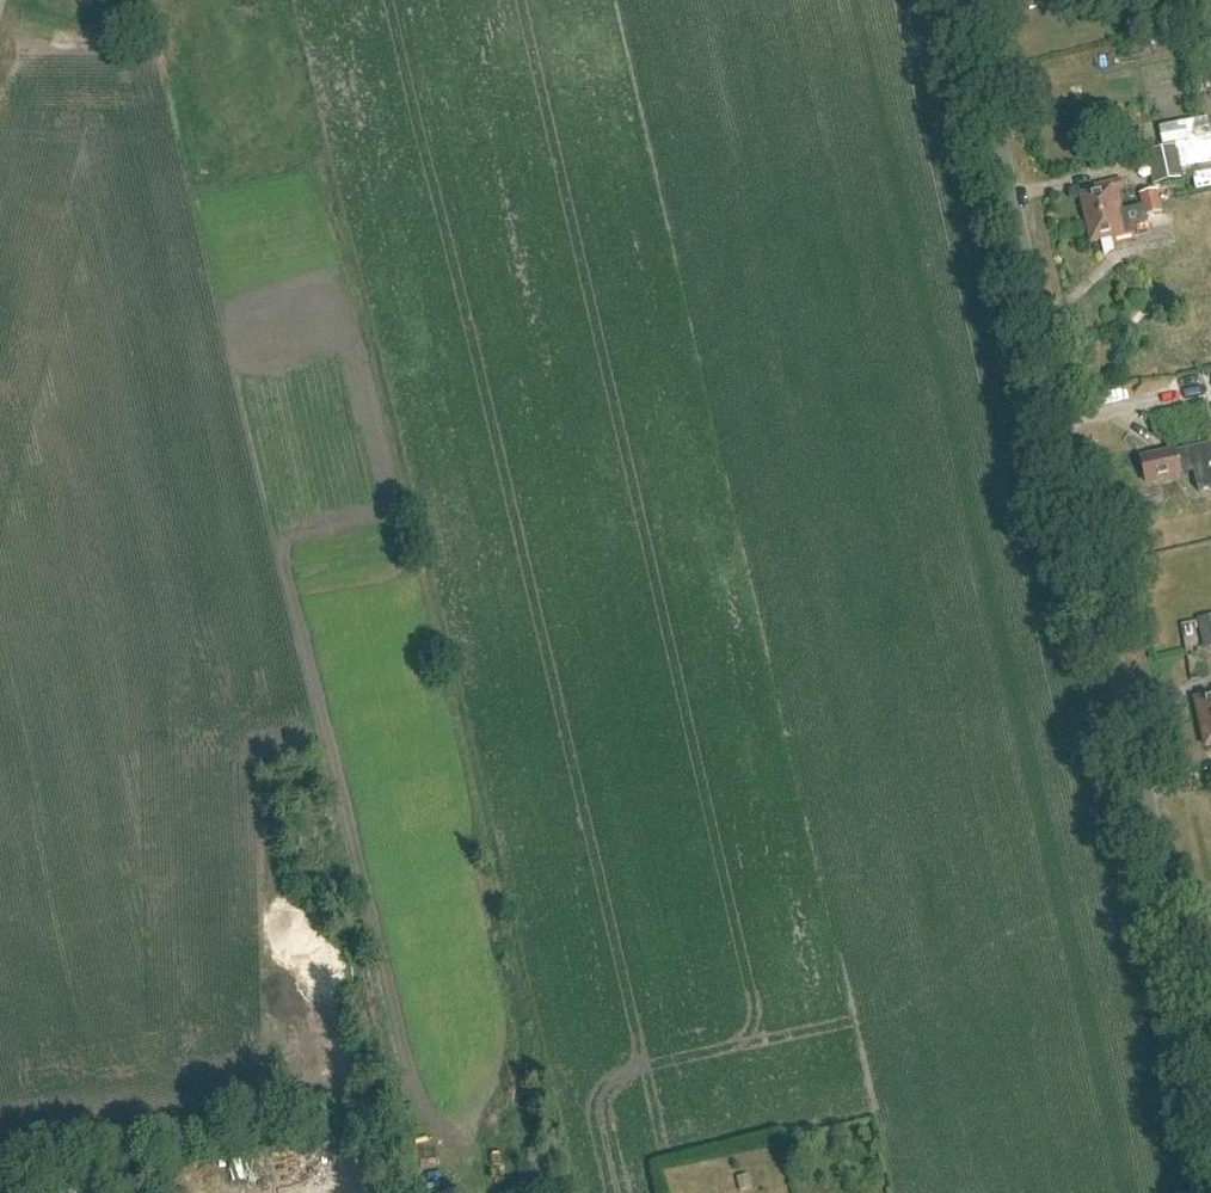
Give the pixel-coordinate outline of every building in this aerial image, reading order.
[(1159,42),(1172,40),(1169,23),(1156,26),(1159,42)] [(1156,185),(1186,179),(1178,146),(1149,152),(1156,185)] [(1083,220),(1118,212),(1114,193),(1119,192),(1117,181),(1083,188),(1084,194),(1078,195),(1083,220)] [(1142,208),(1118,213),(1118,212),(1083,220),(1088,244),(1109,240),(1110,245),(1148,237),(1144,218),(1161,214),(1156,193),(1140,196),(1142,208)] [(1142,485),(1176,477),(1175,473),(1191,469),(1196,493),(1210,489),(1210,452),(1209,445),(1172,453),(1137,461),(1142,485)] [(1198,619),(1201,633),(1210,631),(1210,616),(1198,619)] [(1197,725),(1210,722),(1210,697),(1192,701),(1197,725)] [(1197,725),(1202,748),(1210,747),(1210,722),(1197,725)] [(750,1175),(738,1178),(741,1192),(754,1190),(750,1175)]
